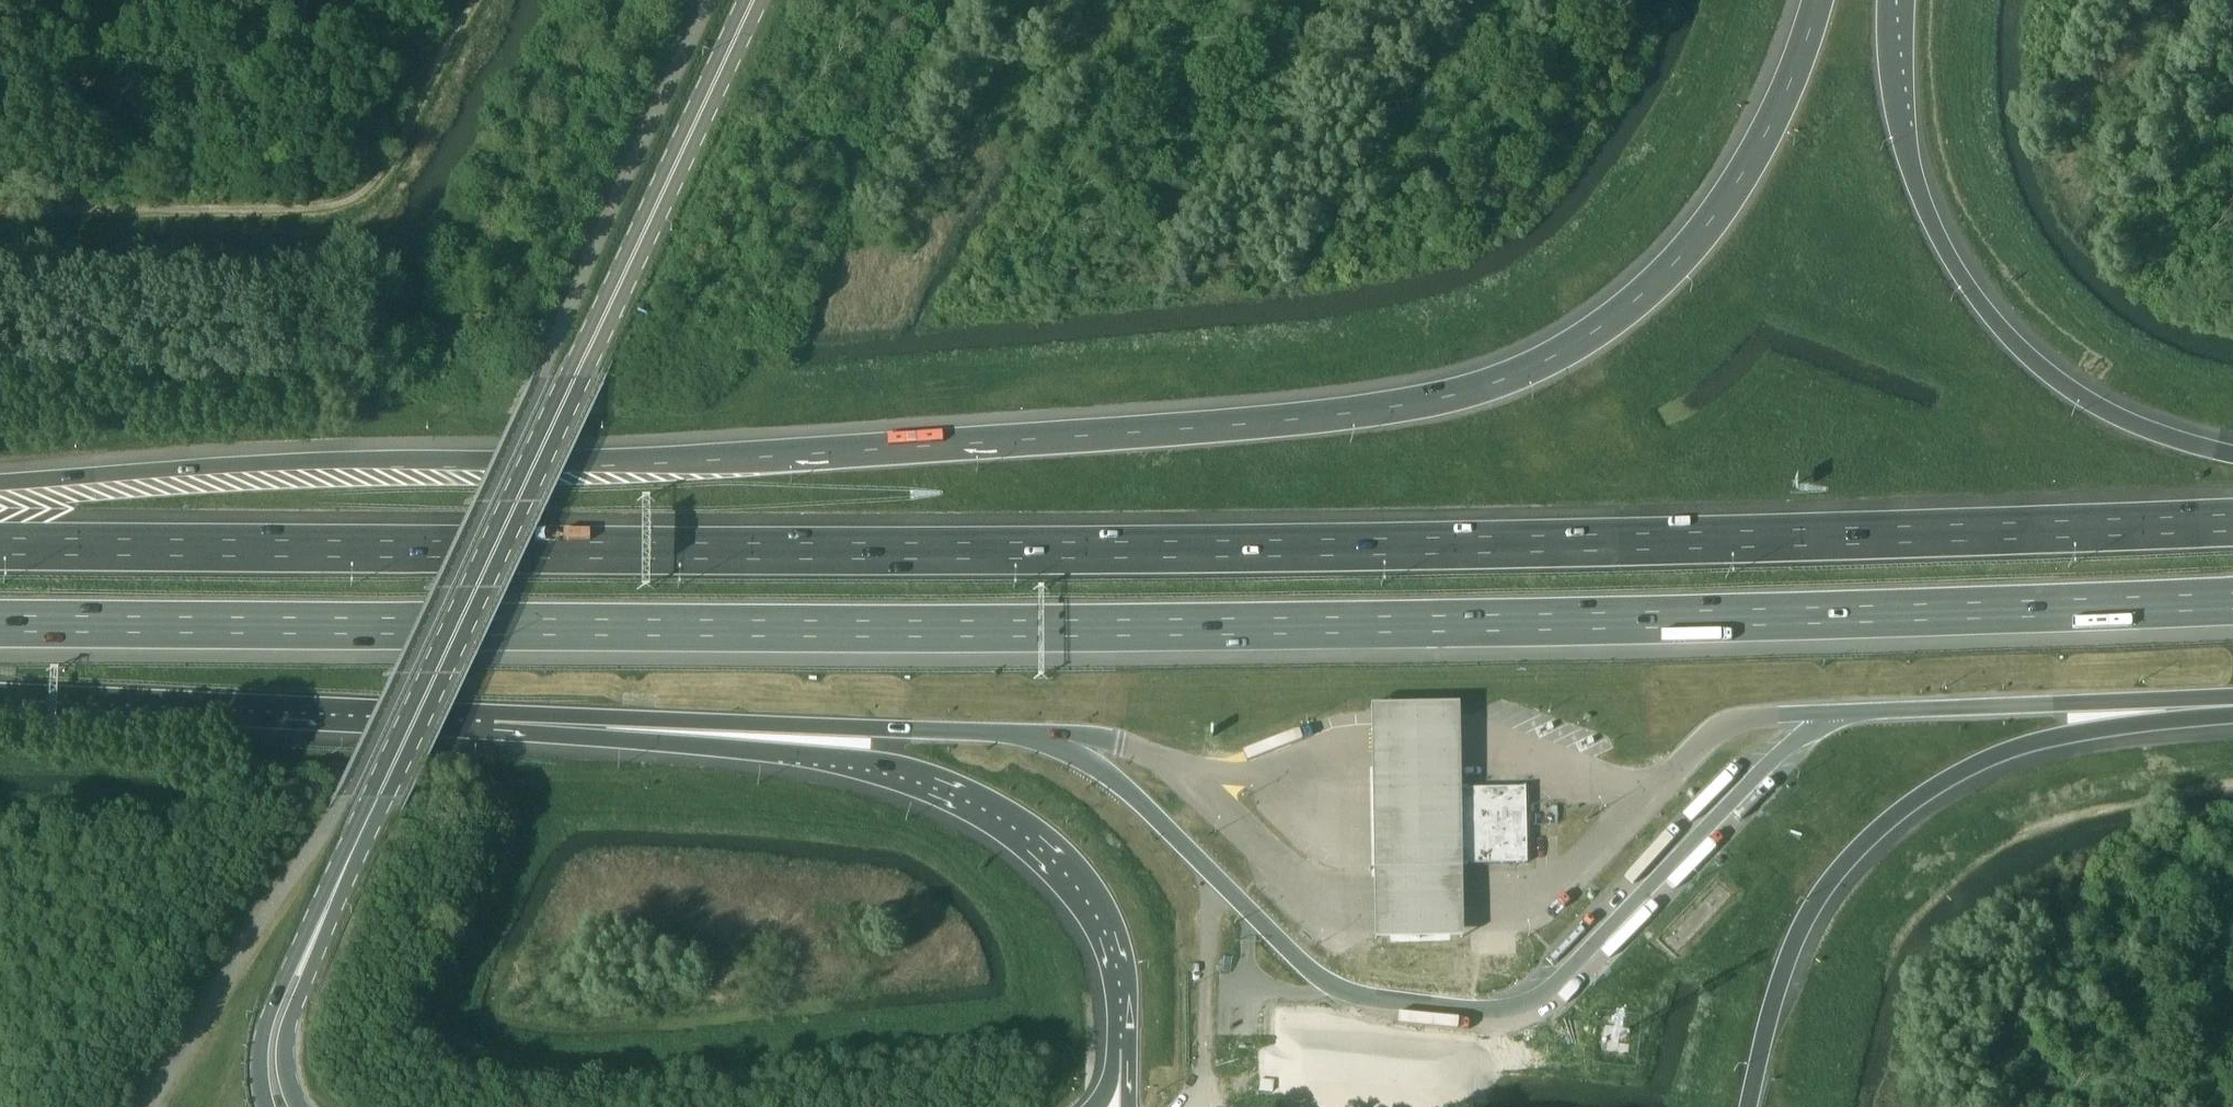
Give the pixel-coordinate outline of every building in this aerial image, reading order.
[(1454,708),(1361,709),(1364,943),(1457,942),(1456,863),(1455,787),(1454,708)] [(1526,862),(1525,786),(1455,787),(1456,863),(1526,862)]
